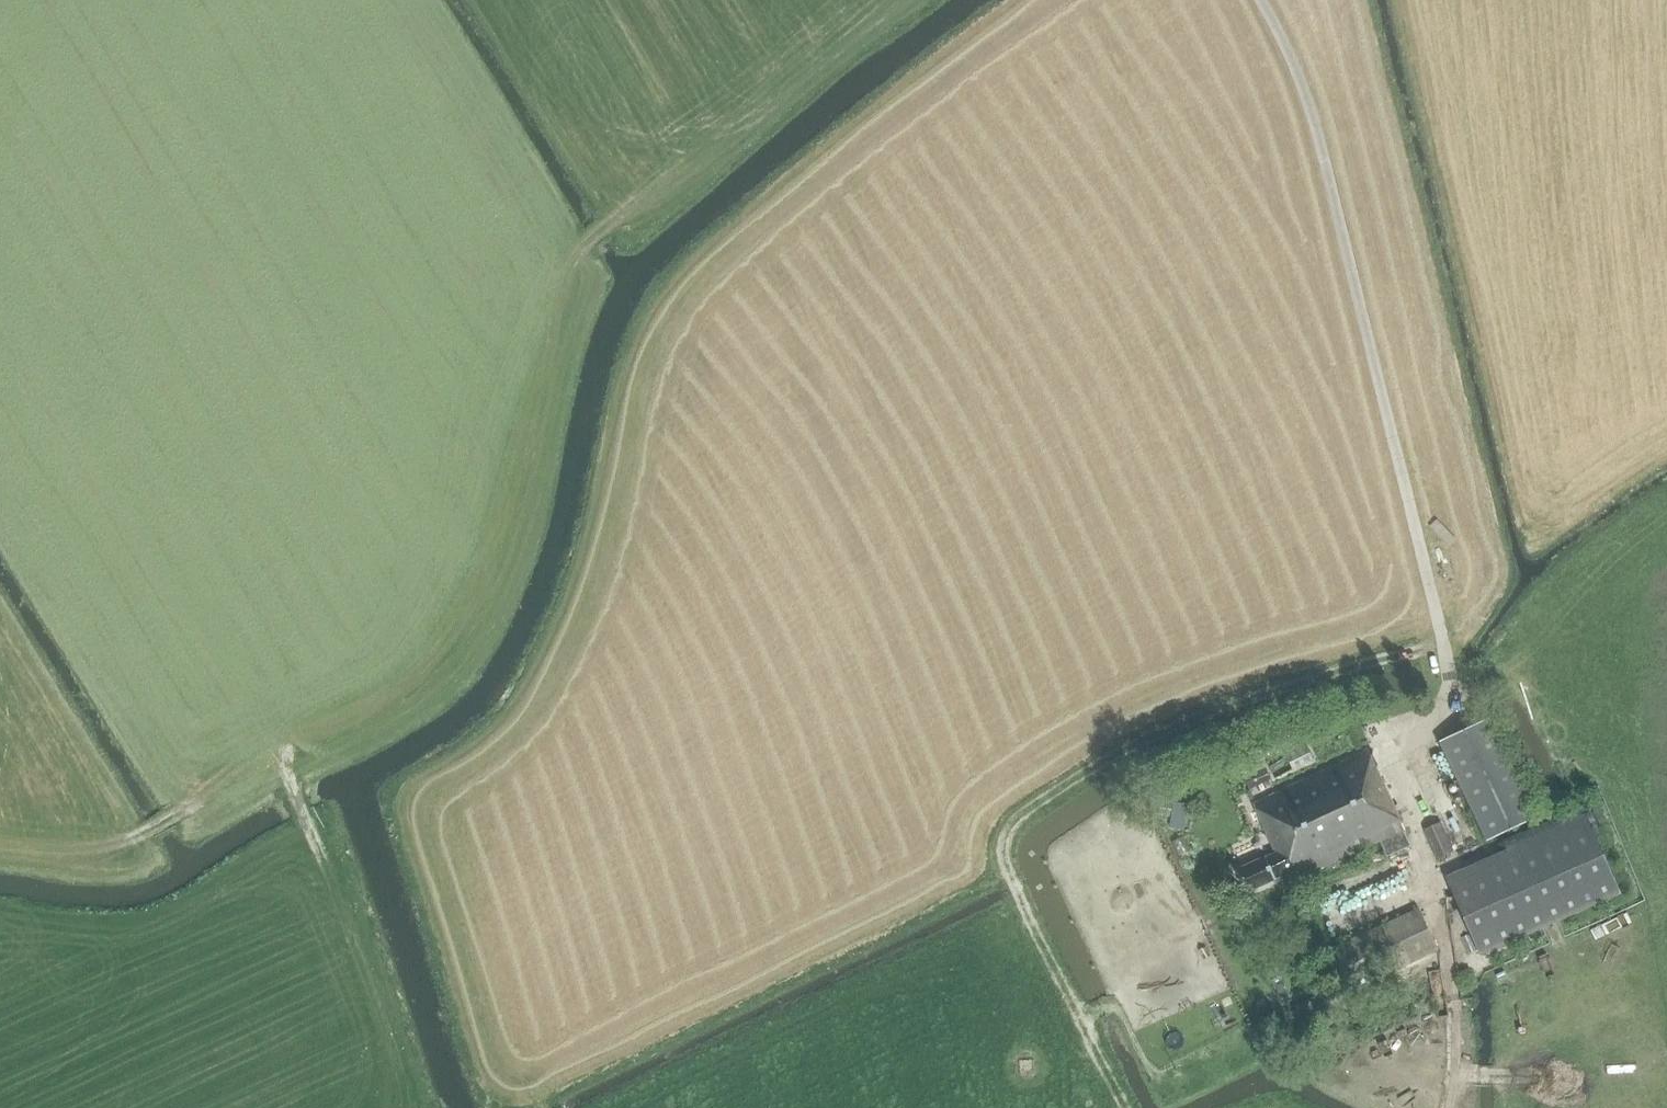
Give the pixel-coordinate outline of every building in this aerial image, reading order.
[(1487,840),(1535,818),(1488,718),(1440,741),(1487,840)] [(1269,755),(1262,740),(1234,753),(1241,768),(1261,758),(1269,755)] [(1285,755),(1292,769),(1313,759),(1307,745),(1285,755)] [(1386,856),(1409,846),(1402,830),(1404,829),(1367,751),(1252,803),(1275,852),(1265,856),(1264,855),(1235,869),(1246,892),(1275,880),(1274,879),(1300,867),(1304,875),(1379,841),(1386,856)] [(1249,789),(1270,779),(1265,768),(1244,778),(1249,789)] [(1171,815),(1173,801),(1159,800),(1157,814),(1171,815)] [(1174,804),(1172,830),(1187,831),(1189,805),(1174,804)] [(1584,814),(1444,877),(1479,953),(1619,890),(1584,814)] [(1436,858),(1453,850),(1440,822),(1423,829),(1436,858)] [(1347,990),(1437,950),(1418,908),(1328,949),(1347,990)]
